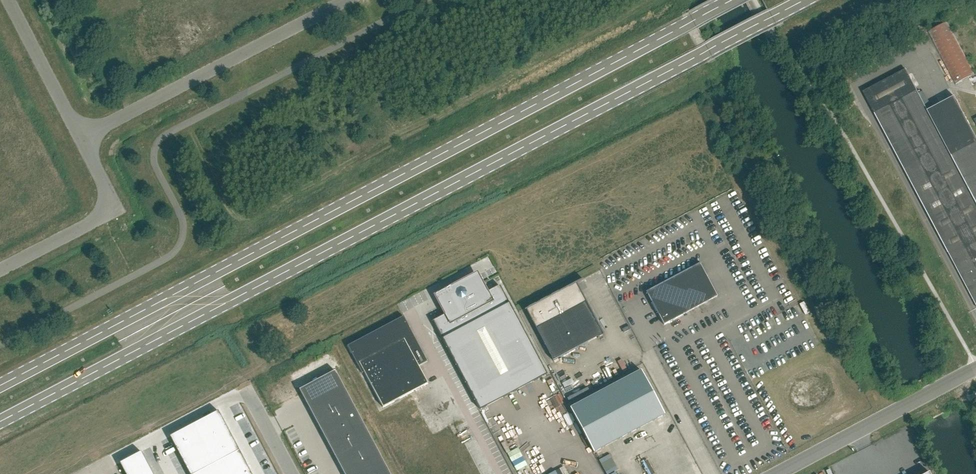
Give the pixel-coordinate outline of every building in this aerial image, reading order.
[(928,33),(956,85),(975,74),(948,22),(928,33)] [(975,305),(975,137),(955,96),(928,111),(917,91),(905,70),(863,92),(975,305)] [(484,251),(474,256),(479,267),(489,262),(484,251)] [(700,264),(647,292),(664,325),(717,297),(700,264),(701,264),(700,263),(699,263),(700,264)] [(480,410),(547,374),(500,286),(484,294),(476,278),(440,297),(443,302),(441,303),(444,309),(446,308),(448,313),(433,321),(480,410)] [(528,308),(525,310),(525,311),(526,310),(553,361),(597,337),(598,338),(604,335),(601,329),(601,328),(599,324),(599,323),(598,324),(596,320),(596,319),(594,315),(594,314),(593,315),(591,311),(592,311),(591,310),(589,306),(589,305),(589,306),(581,291),(577,284),(576,284),(575,283),(566,288),(559,291),(558,291),(551,295),(550,295),(551,296),(548,298),(547,297),(547,298),(540,301),(539,301),(539,302),(536,304),(536,303),(535,303),(535,304),(528,307),(527,308),(528,308)] [(404,316),(347,346),(362,373),(364,372),(383,408),(428,384),(419,366),(428,361),(404,316)] [(641,370),(570,408),(594,452),(665,415),(641,370)] [(344,473),(355,473),(383,459),(335,371),(299,390),(344,473)] [(218,411),(194,424),(201,437),(225,424),(218,411)] [(893,428),(914,418),(911,413),(891,424),(893,428)] [(194,424),(170,436),(177,450),(201,437),(194,424)] [(225,424),(201,437),(208,450),(232,438),(225,424)] [(871,446),(887,442),(886,436),(881,437),(880,432),(868,435),(871,446)] [(201,437),(177,450),(184,463),(208,450),(201,437)] [(232,438),(208,450),(215,464),(239,451),(232,438)] [(184,463),(190,473),(196,473),(215,464),(208,450),(184,463)] [(215,464),(221,473),(228,473),(247,464),(239,451),(215,464)] [(120,463),(126,473),(132,473),(149,465),(141,452),(120,463)] [(196,473),(221,473),(215,464),(196,473)] [(228,473),(252,473),(247,464),(228,473)] [(132,473),(153,473),(149,465),(132,473)]
